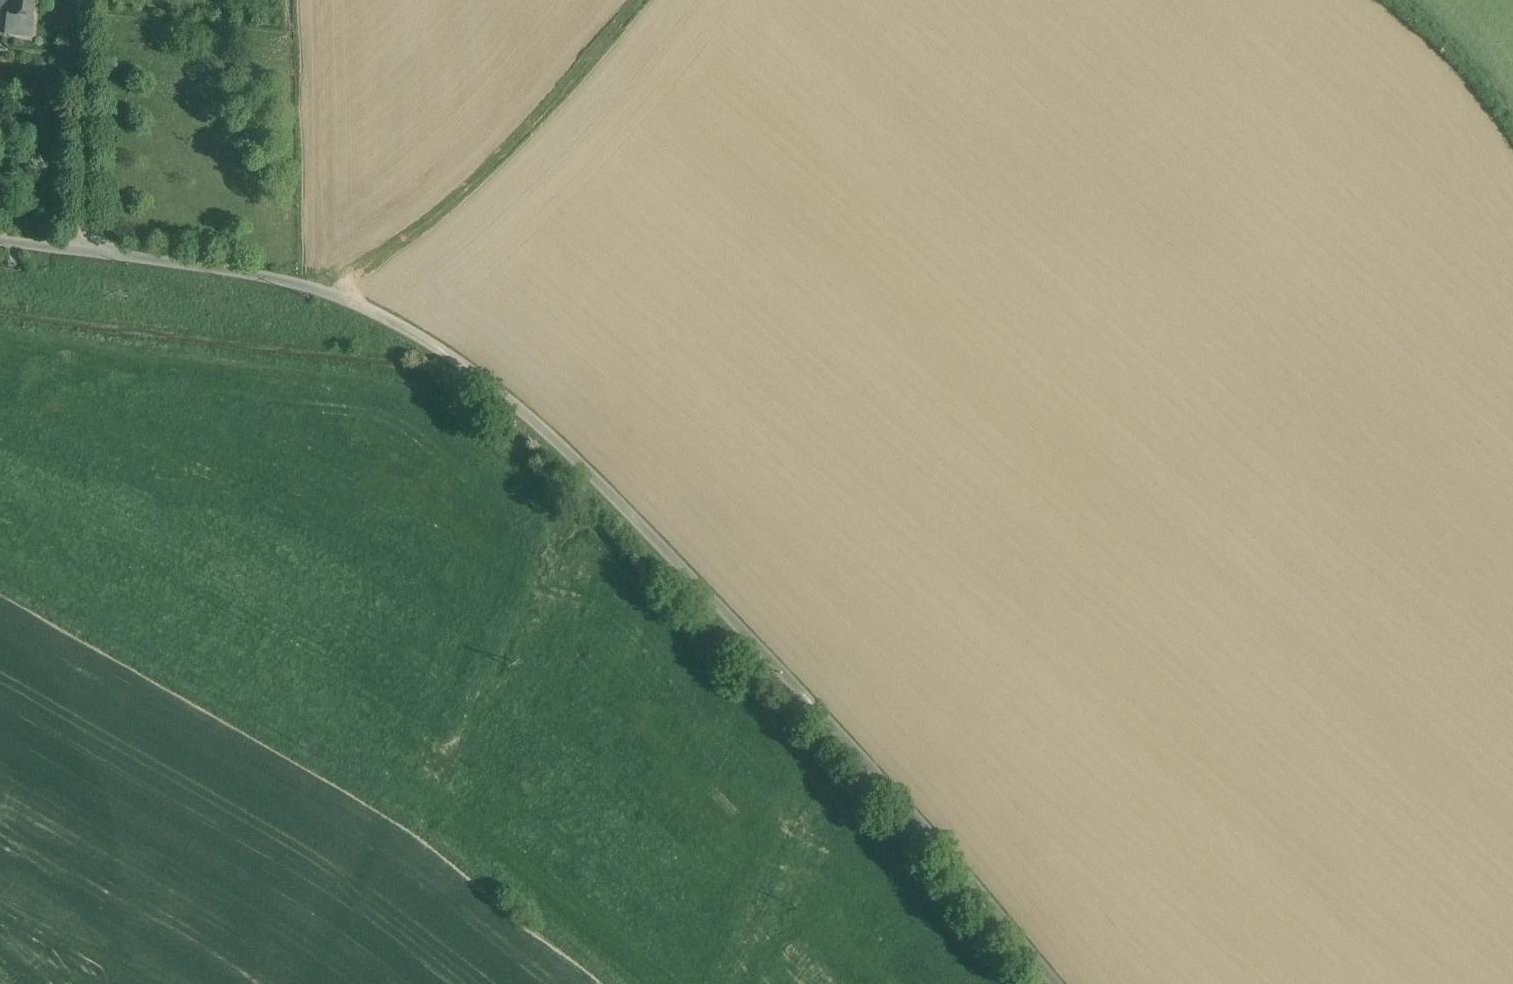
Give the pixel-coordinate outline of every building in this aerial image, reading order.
[(9,10),(7,34),(33,37),(36,0),(0,0),(0,9),(9,10)]
